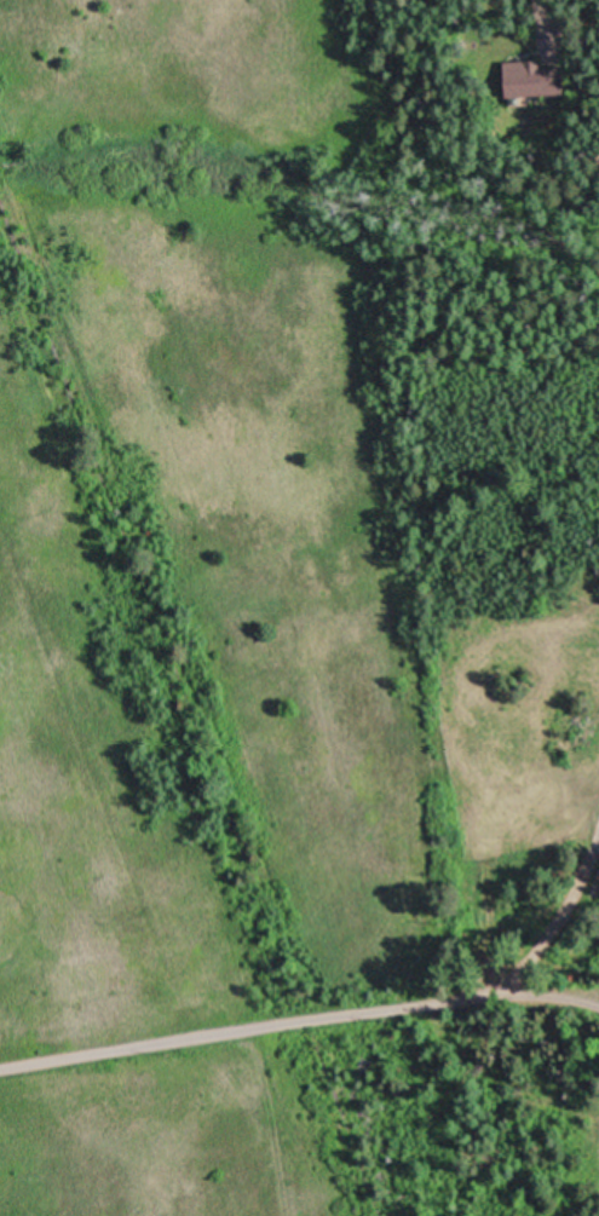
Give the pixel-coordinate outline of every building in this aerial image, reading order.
[(543,63),(542,58),(508,59),(509,94),(568,92),(567,62),(543,63)]
